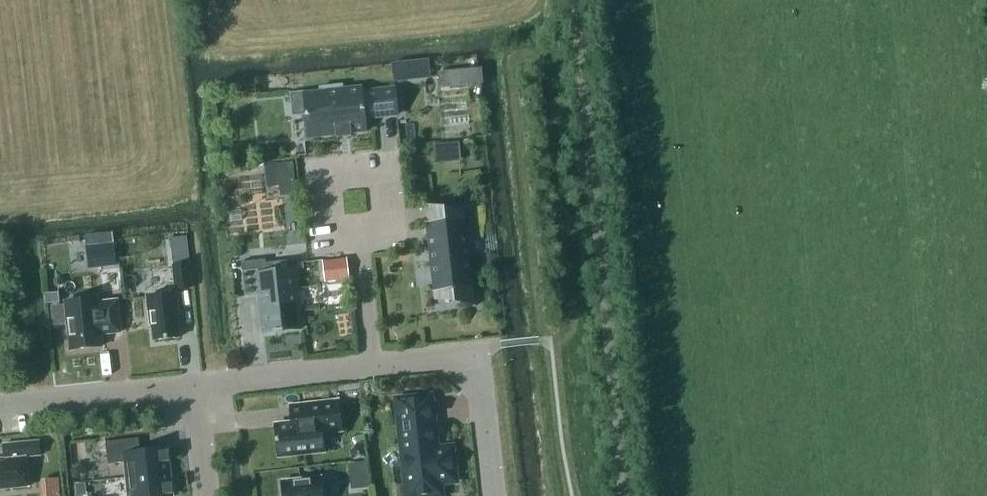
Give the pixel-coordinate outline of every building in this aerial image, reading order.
[(433,62),(435,78),(458,76),(460,92),(476,91),(473,59),(433,62)] [(320,93),(304,95),(308,136),(336,133),(337,137),(350,136),(350,132),(366,130),(364,118),(397,115),(395,89),(362,92),(361,88),(342,90),(342,85),(320,88),(320,93)] [(450,144),(433,145),(434,164),(452,162),(450,144)] [(292,162),(276,164),(277,175),(293,173),(292,162)] [(434,292),(472,287),(474,306),(475,306),(464,211),(463,210),(464,219),(427,223),(425,205),(423,204),(434,300),(435,300),(434,292)] [(186,236),(170,238),(172,265),(189,264),(186,236)] [(96,266),(115,264),(113,244),(94,246),(96,266)] [(265,259),(241,261),(242,271),(244,296),(259,295),(263,333),(301,329),(294,268),(293,259),(265,262),(265,259)] [(347,260),(323,263),(324,275),(348,272),(347,260)] [(189,264),(172,265),(175,289),(191,288),(189,264)] [(176,294),(146,297),(149,325),(152,325),(153,340),(179,338),(178,323),(179,322),(176,294)] [(65,305),(53,306),(55,324),(67,323),(70,350),(102,346),(100,334),(120,332),(117,300),(97,302),(97,298),(65,302),(65,305)] [(395,399),(406,495),(431,495),(441,495),(440,483),(455,481),(450,447),(436,449),(430,395),(395,399)] [(290,407),(292,424),(275,426),(278,454),(324,449),(322,431),(341,429),(338,402),(290,407)] [(170,473),(167,448),(134,451),(133,439),(105,442),(107,464),(123,462),(125,478),(170,473)] [(28,486),(26,456),(40,455),(39,441),(5,444),(6,458),(0,458),(0,489),(28,486)] [(356,444),(350,452),(351,461),(366,459),(364,443),(356,444)] [(365,462),(347,464),(349,477),(367,475),(365,462)] [(170,473),(125,478),(127,495),(173,495),(170,473)] [(321,477),(281,482),(283,495),(323,495),(321,477)]
